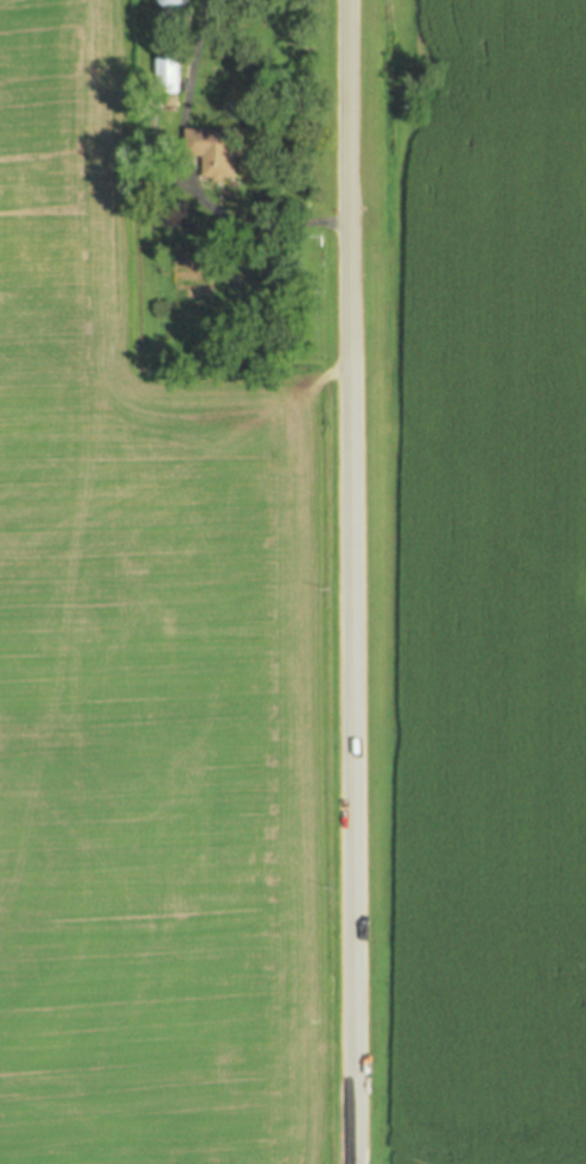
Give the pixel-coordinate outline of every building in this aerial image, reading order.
[(155,58),(155,95),(179,95),(179,58),(155,58)] [(246,128),(189,127),(187,154),(205,154),(204,176),(236,176),(237,156),(244,156),(246,128)]
